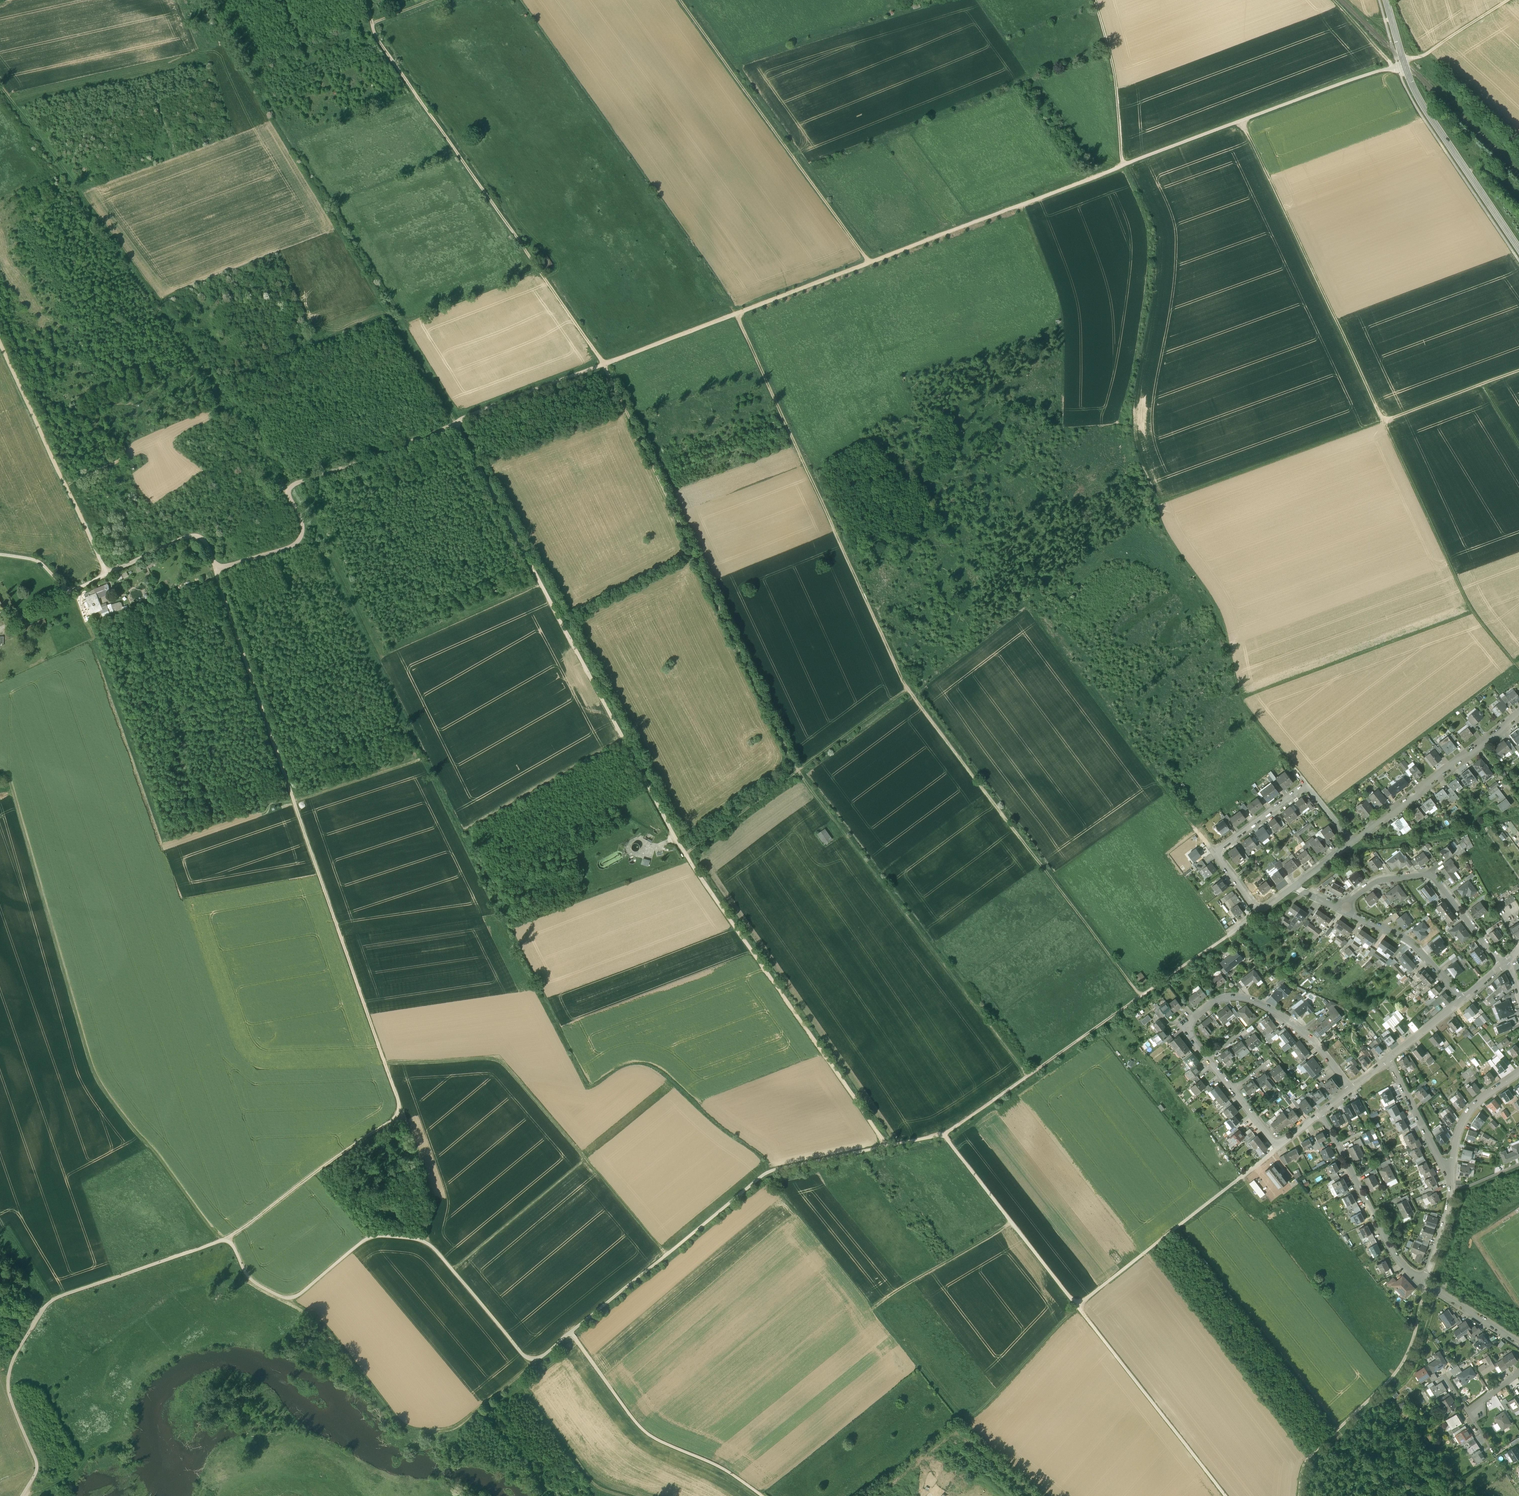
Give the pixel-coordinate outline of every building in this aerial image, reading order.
[(158,556),(146,562),(148,567),(157,564),(158,565),(161,563),(158,556)] [(104,586),(94,590),(96,593),(98,597),(107,593),(104,586)] [(98,597),(96,593),(91,595),(85,597),(92,614),(103,610),(98,597)] [(1509,701),(1513,705),(1518,700),(1518,697),(1513,690),(1506,697),(1509,701)] [(1501,698),(1497,701),(1499,704),(1499,703),(1502,707),(1506,704),(1505,704),(1501,698)] [(1502,707),(1499,703),(1499,704),(1496,706),(1493,708),(1494,709),(1494,711),(1493,711),(1497,716),(1505,710),(1502,707)] [(1479,712),(1477,710),(1469,717),(1470,718),(1471,718),(1475,724),(1483,718),(1481,716),(1482,715),(1483,713),(1481,712),(1480,712),(1479,712)] [(1457,732),(1459,734),(1467,728),(1468,727),(1467,725),(1457,732)] [(1473,735),(1467,728),(1459,734),(1465,741),(1468,739),(1473,735)] [(1518,730),(1510,735),(1517,744),(1518,744),(1518,743),(1518,731),(1518,730)] [(1457,739),(1452,734),(1448,737),(1452,743),(1457,739)] [(1447,737),(1438,744),(1440,746),(1443,750),(1447,755),(1456,748),(1452,743),(1448,737),(1447,737)] [(1505,744),(1503,741),(1493,748),(1500,757),(1503,755),(1503,754),(1509,749),(1509,748),(1505,744)] [(1219,753),(1228,746),(1226,743),(1217,750),(1219,753)] [(1438,748),(1435,745),(1432,748),(1435,751),(1438,755),(1441,752),(1438,748)] [(1438,755),(1435,751),(1427,757),(1433,765),(1441,759),(1438,755)] [(1409,768),(1403,761),(1399,764),(1405,771),(1409,768)] [(1474,765),(1473,766),(1476,769),(1484,780),(1491,775),(1480,761),(1474,765)] [(1422,774),(1415,765),(1410,770),(1416,778),(1422,774)] [(1464,778),(1468,784),(1476,778),(1468,769),(1461,775),(1464,778)] [(1277,779),(1271,771),(1268,774),(1270,776),(1274,781),(1277,779)] [(1294,783),(1286,772),(1286,773),(1286,774),(1283,776),(1282,775),(1277,779),(1284,789),(1294,783)] [(1411,779),(1406,772),(1403,775),(1405,777),(1408,781),(1411,779)] [(1393,780),(1396,784),(1404,777),(1405,777),(1403,775),(1403,774),(1401,776),(1400,775),(1396,778),(1397,779),(1394,781),(1393,780)] [(1404,777),(1396,784),(1401,790),(1409,784),(1404,777)] [(1462,788),(1455,779),(1450,783),(1447,785),(1450,788),(1450,789),(1451,788),(1453,791),(1457,788),(1459,790),(1462,788)] [(1496,782),(1487,789),(1490,792),(1496,787),(1498,785),(1496,782)] [(1272,784),(1261,792),(1264,796),(1268,802),(1279,794),(1272,784)] [(1401,790),(1396,784),(1392,786),(1388,789),(1393,796),(1401,790)] [(1391,795),(1385,788),(1382,791),(1387,797),(1391,795)] [(1442,789),(1435,794),(1439,801),(1447,795),(1445,792),(1442,789)] [(1386,801),(1378,790),(1370,797),(1372,800),(1377,806),(1381,803),(1381,804),(1386,801)] [(1447,790),(1445,792),(1447,795),(1449,798),(1452,803),(1455,800),(1455,799),(1452,795),(1447,790)] [(1509,806),(1499,793),(1496,796),(1494,793),(1491,794),(1487,798),(1490,801),(1496,797),(1497,798),(1501,803),(1497,805),(1502,811),(1509,806)] [(1302,798),(1299,800),(1300,801),(1296,803),(1300,808),(1302,811),(1308,806),(1306,802),(1302,798)] [(1432,801),(1430,798),(1423,804),(1424,804),(1428,810),(1435,805),(1432,801)] [(1258,799),(1248,806),(1253,813),(1263,806),(1258,799)] [(1315,807),(1309,800),(1306,802),(1308,806),(1311,810),(1315,807)] [(1367,804),(1365,801),(1357,807),(1365,818),(1373,811),(1367,804)] [(1420,807),(1426,815),(1427,815),(1429,814),(1430,815),(1432,814),(1428,810),(1424,804),(1420,807)] [(1428,810),(1432,814),(1438,809),(1435,805),(1428,810)] [(1291,807),(1282,813),(1289,823),(1298,816),(1294,812),(1291,807)] [(1420,807),(1418,809),(1423,816),(1424,817),(1426,815),(1420,807)] [(1418,809),(1417,808),(1411,813),(1417,821),(1423,816),(1418,809)] [(1246,818),(1241,812),(1230,819),(1231,820),(1235,826),(1246,818)] [(1402,817),(1396,822),(1395,821),(1394,822),(1397,826),(1400,830),(1402,827),(1406,832),(1410,829),(1402,817)] [(1278,823),(1275,819),(1269,823),(1274,831),(1280,826),(1278,823)] [(1223,820),(1215,826),(1216,828),(1216,827),(1222,836),(1231,830),(1227,825),(1223,820)] [(1310,828),(1307,825),(1301,830),(1302,831),(1301,832),(1300,831),(1297,833),(1299,836),(1310,828)] [(1332,830),(1329,826),(1321,832),(1325,837),(1326,839),(1327,840),(1335,835),(1331,830),(1332,830)] [(1266,831),(1264,827),(1255,833),(1262,842),(1270,836),(1270,835),(1266,831)] [(818,834),(826,845),(834,839),(826,828),(818,834)] [(1299,836),(1297,833),(1294,835),(1303,847),(1306,845),(1305,843),(1299,836)] [(1460,841),(1461,843),(1464,849),(1466,847),(1468,850),(1473,847),(1474,848),(1476,846),(1474,841),(1471,842),(1468,836),(1462,839),(1460,841)] [(1252,839),(1250,837),(1242,843),(1246,850),(1248,852),(1257,846),(1255,843),(1252,839)] [(1312,837),(1305,843),(1306,845),(1309,849),(1312,847),(1309,843),(1314,839),(1312,837)] [(1318,839),(1315,842),(1314,839),(1309,843),(1312,847),(1317,853),(1320,851),(1325,847),(1323,845),(1320,842),(1318,839)] [(1323,845),(1325,847),(1320,851),(1322,853),(1329,848),(1327,845),(1325,843),(1323,845)] [(1451,845),(1450,844),(1442,851),(1446,857),(1454,851),(1455,851),(1453,848),(1451,845)] [(1459,844),(1453,848),(1455,851),(1454,851),(1456,854),(1463,849),(1459,844)] [(1238,850),(1236,848),(1228,853),(1236,864),(1244,859),(1240,854),(1238,850)] [(1188,855),(1194,862),(1201,856),(1196,849),(1188,855)] [(1463,849),(1456,854),(1459,858),(1466,852),(1464,849),(1463,849)] [(1306,850),(1303,853),(1302,852),(1300,853),(1298,851),(1295,854),(1298,858),(1303,864),(1306,862),(1306,861),(1311,858),(1307,851),(1306,850)] [(1403,857),(1399,853),(1387,862),(1392,869),(1397,865),(1400,869),(1407,864),(1407,863),(1404,860),(1403,857)] [(1421,856),(1420,855),(1415,859),(1419,864),(1421,866),(1429,860),(1424,854),(1421,856)] [(1292,860),(1289,857),(1287,858),(1287,859),(1282,863),(1284,866),(1292,860)] [(1376,857),(1368,863),(1374,871),(1382,865),(1378,860),(1376,857)] [(650,866),(651,860),(644,858),(642,864),(650,866)] [(1410,862),(1407,858),(1404,860),(1407,863),(1407,864),(1409,867),(1412,865),(1410,862)] [(1201,871),(1203,870),(1207,867),(1202,860),(1196,865),(1201,871)] [(1284,866),(1290,874),(1298,868),(1293,862),(1292,860),(1284,866)] [(1453,862),(1441,871),(1451,885),(1457,881),(1451,874),(1457,869),(1453,863),(1454,863),(1453,862)] [(1207,867),(1203,870),(1208,877),(1217,871),(1211,863),(1207,867)] [(1278,870),(1276,868),(1269,874),(1271,877),(1272,876),(1279,871),(1278,870)] [(1279,871),(1272,876),(1277,883),(1284,878),(1279,871)] [(1358,872),(1352,876),(1353,877),(1350,879),(1353,884),(1355,886),(1363,879),(1358,872)] [(1332,877),(1322,884),(1324,887),(1334,880),(1333,878),(1332,877)] [(1222,880),(1212,887),(1218,895),(1228,888),(1222,880)] [(1271,888),(1266,881),(1258,888),(1263,894),(1271,888)] [(1469,882),(1457,890),(1462,896),(1468,892),(1471,895),(1470,896),(1476,892),(1469,882)] [(1344,888),(1334,883),(1330,891),(1340,897),(1344,889),(1344,888)] [(1398,885),(1385,894),(1391,901),(1399,895),(1403,900),(1407,896),(1398,885)] [(1431,888),(1430,890),(1426,885),(1424,887),(1423,887),(1423,888),(1420,890),(1423,894),(1424,893),(1429,899),(1436,894),(1431,888)] [(1373,892),(1365,898),(1370,905),(1375,901),(1375,902),(1378,899),(1373,892)] [(1385,901),(1378,892),(1376,894),(1382,903),(1385,901)] [(1241,903),(1235,895),(1232,897),(1238,905),(1241,903)] [(1512,896),(1497,905),(1497,906),(1495,907),(1498,912),(1515,901),(1512,896)] [(1440,904),(1436,908),(1442,916),(1450,910),(1444,902),(1440,904)] [(1487,911),(1480,902),(1470,910),(1477,919),(1487,911)] [(1301,909),(1294,904),(1290,910),(1294,914),(1293,915),(1295,917),(1301,909)] [(1216,908),(1220,913),(1225,910),(1221,905),(1216,908)] [(1238,905),(1231,910),(1236,917),(1243,912),(1238,905)] [(1307,913),(1301,909),(1295,917),(1297,918),(1298,916),(1299,917),(1303,920),(1307,915),(1308,914),(1307,913)] [(1325,915),(1318,910),(1313,916),(1318,920),(1317,922),(1319,923),(1325,915)] [(1450,910),(1442,916),(1447,923),(1448,924),(1452,920),(1456,918),(1450,910)] [(1396,912),(1390,917),(1394,922),(1397,920),(1400,918),(1396,912)] [(1400,918),(1397,920),(1399,924),(1400,923),(1404,929),(1412,923),(1405,913),(1400,918)] [(1332,920),(1325,915),(1319,923),(1321,924),(1322,923),(1327,926),(1332,920)] [(1418,923),(1419,925),(1423,922),(1423,923),(1424,922),(1425,923),(1430,919),(1427,915),(1418,923)] [(1289,921),(1285,918),(1282,922),(1286,925),(1288,926),(1291,922),(1289,921)] [(1305,926),(1307,928),(1310,923),(1311,922),(1307,919),(1303,924),(1302,926),(1304,928),(1305,926)] [(1346,925),(1339,920),(1335,926),(1335,927),(1339,930),(1339,931),(1338,930),(1335,933),(1338,936),(1338,935),(1340,933),(1342,931),(1346,925)] [(1419,925),(1413,930),(1420,940),(1426,936),(1422,931),(1427,927),(1423,923),(1423,922),(1419,925)] [(1316,927),(1310,923),(1307,928),(1306,928),(1309,930),(1312,932),(1316,927)] [(1453,929),(1449,932),(1454,938),(1458,935),(1460,938),(1459,939),(1462,943),(1470,937),(1465,930),(1465,931),(1462,928),(1463,927),(1460,923),(1453,929)] [(1510,929),(1516,939),(1518,937),(1518,923),(1510,929)] [(1346,925),(1342,931),(1343,932),(1348,936),(1353,930),(1346,925)] [(1321,932),(1316,927),(1312,932),(1318,936),(1321,932)] [(1333,930),(1330,927),(1324,934),(1328,937),(1332,931),(1333,930)] [(1496,929),(1492,931),(1489,934),(1495,942),(1502,937),(1496,929)] [(1368,935),(1361,930),(1357,936),(1362,940),(1363,941),(1368,935)] [(1318,936),(1312,932),(1310,934),(1312,936),(1311,937),(1316,942),(1320,938),(1318,936)] [(1374,940),(1368,935),(1363,941),(1365,942),(1370,946),(1374,940)] [(1439,935),(1432,941),(1434,943),(1439,939),(1443,944),(1445,942),(1439,935)] [(1434,943),(1434,944),(1430,947),(1431,947),(1436,955),(1446,947),(1443,944),(1439,939),(1434,943)] [(1390,945),(1383,940),(1379,946),(1379,947),(1383,950),(1385,951),(1390,945)] [(1360,945),(1354,941),(1351,945),(1357,949),(1360,945)] [(1475,942),(1469,946),(1474,952),(1478,948),(1479,948),(1475,942)] [(1396,950),(1390,945),(1385,951),(1387,952),(1392,956),(1396,950)] [(1351,952),(1348,948),(1344,951),(1349,956),(1352,954),(1353,953),(1351,952)] [(1474,952),(1471,954),(1474,958),(1474,959),(1478,965),(1478,964),(1485,958),(1486,959),(1486,958),(1479,948),(1478,948),(1474,952)] [(1376,951),(1373,955),(1374,955),(1379,959),(1382,955),(1376,951)] [(1233,953),(1220,963),(1224,968),(1226,971),(1227,971),(1232,966),(1233,967),(1244,959),(1240,955),(1239,956),(1237,953),(1234,955),(1233,953)] [(1460,953),(1456,957),(1458,959),(1459,961),(1464,958),(1460,953)] [(1410,960),(1405,954),(1399,959),(1403,963),(1405,965),(1410,960)] [(1416,966),(1410,960),(1405,965),(1406,966),(1408,969),(1410,971),(1416,966)] [(1369,961),(1364,966),(1367,969),(1373,965),(1369,961)] [(1463,971),(1456,962),(1448,969),(1454,978),(1463,971)] [(1396,964),(1396,963),(1392,966),(1397,972),(1401,969),(1399,967),(1396,964)] [(1404,973),(1401,969),(1397,972),(1399,974),(1402,977),(1405,974),(1404,973)] [(1254,970),(1241,980),(1246,985),(1253,979),(1257,983),(1261,980),(1254,970)] [(1429,975),(1424,970),(1422,972),(1420,971),(1415,975),(1416,976),(1418,977),(1419,976),(1422,981),(1423,980),(1429,975)] [(1142,973),(1136,977),(1142,985),(1148,981),(1142,973)] [(1212,980),(1218,987),(1226,981),(1222,976),(1220,973),(1218,975),(1212,980)] [(1399,985),(1402,983),(1405,980),(1403,978),(1406,975),(1405,974),(1402,977),(1399,974),(1396,976),(1400,980),(1399,981),(1398,980),(1396,982),(1399,985)] [(1505,974),(1498,978),(1501,983),(1502,985),(1508,981),(1509,980),(1505,974)] [(1429,975),(1423,980),(1426,984),(1427,985),(1428,986),(1434,981),(1429,975)] [(1411,980),(1408,977),(1405,980),(1402,983),(1405,986),(1411,980)] [(1502,985),(1501,985),(1503,989),(1503,991),(1511,986),(1508,981),(1502,985)] [(1497,986),(1493,982),(1489,986),(1491,988),(1494,991),(1498,988),(1501,985),(1502,985),(1501,983),(1500,983),(1497,986)] [(1280,987),(1279,986),(1276,989),(1277,990),(1271,995),(1277,1002),(1283,997),(1284,998),(1291,992),(1283,984),(1280,987)] [(1442,989),(1437,984),(1434,986),(1437,989),(1439,992),(1440,992),(1442,989)] [(1501,985),(1498,988),(1494,991),(1497,994),(1503,989),(1501,985)] [(1490,995),(1486,999),(1489,1002),(1493,998),(1497,994),(1494,991),(1490,995)] [(1200,995),(1198,992),(1193,995),(1190,997),(1193,1000),(1191,1001),(1194,1005),(1197,1002),(1198,1002),(1206,995),(1204,992),(1200,995)] [(1452,1000),(1444,992),(1441,995),(1444,999),(1448,1003),(1452,1000)] [(1433,997),(1429,1001),(1428,1000),(1425,1003),(1428,1006),(1435,1000),(1436,1000),(1433,997)] [(1180,1004),(1176,999),(1173,1001),(1173,1002),(1170,1005),(1175,1012),(1182,1006),(1180,1004)] [(1435,1000),(1428,1006),(1431,1009),(1434,1007),(1436,1009),(1439,1005),(1435,1000)] [(1298,1008),(1295,1010),(1299,1016),(1307,1010),(1311,1007),(1306,1001),(1298,1008)] [(1496,1007),(1498,1012),(1511,1007),(1508,1001),(1501,1004),(1495,1006),(1496,1007)] [(1170,1005),(1167,1002),(1160,1008),(1164,1013),(1168,1018),(1175,1012),(1170,1005)] [(1326,1006),(1330,1010),(1334,1007),(1337,1005),(1331,1002),(1326,1006)] [(1403,1004),(1398,1008),(1402,1013),(1407,1009),(1403,1004)] [(1473,1004),(1465,1010),(1466,1012),(1468,1011),(1472,1016),(1478,1011),(1473,1004)] [(1230,1010),(1228,1006),(1217,1015),(1224,1025),(1229,1021),(1227,1019),(1233,1014),(1230,1010)] [(1253,1015),(1246,1006),(1238,1012),(1245,1021),(1245,1020),(1248,1024),(1248,1025),(1256,1018),(1254,1014),(1253,1015)] [(1334,1007),(1330,1010),(1332,1014),(1325,1019),(1326,1020),(1330,1025),(1335,1022),(1342,1017),(1334,1007)] [(1498,1012),(1501,1019),(1506,1016),(1514,1014),(1511,1007),(1498,1012)] [(1239,1015),(1233,1008),(1230,1010),(1233,1014),(1236,1017),(1239,1015)] [(1402,1015),(1397,1010),(1394,1012),(1396,1014),(1397,1016),(1401,1021),(1401,1020),(1404,1018),(1402,1015)] [(1474,1021),(1479,1027),(1489,1019),(1484,1013),(1474,1021)] [(1408,1030),(1401,1020),(1401,1021),(1397,1016),(1396,1014),(1392,1017),(1398,1025),(1394,1027),(1397,1030),(1401,1035),(1408,1030)] [(1144,1025),(1151,1020),(1148,1015),(1141,1021),(1144,1025)] [(1209,1017),(1204,1021),(1207,1025),(1212,1021),(1209,1017)] [(1277,1028),(1268,1017),(1262,1022),(1267,1028),(1262,1032),(1266,1038),(1269,1035),(1268,1034),(1271,1032),(1277,1028)] [(1398,1025),(1392,1017),(1391,1018),(1386,1022),(1386,1023),(1390,1028),(1394,1032),(1397,1030),(1394,1027),(1398,1025)] [(1506,1020),(1507,1023),(1510,1022),(1512,1025),(1517,1023),(1515,1017),(1506,1020)] [(1416,1018),(1408,1024),(1414,1032),(1422,1025),(1416,1018)] [(1461,1026),(1455,1018),(1448,1024),(1450,1027),(1451,1027),(1454,1031),(1455,1031),(1455,1030),(1461,1026)] [(1163,1024),(1159,1020),(1154,1024),(1156,1027),(1160,1032),(1163,1029),(1165,1027),(1162,1024),(1163,1024)] [(1330,1025),(1326,1020),(1322,1023),(1323,1024),(1315,1029),(1316,1030),(1319,1034),(1322,1031),(1323,1032),(1331,1027),(1330,1025)] [(1207,1025),(1204,1021),(1198,1026),(1206,1037),(1212,1032),(1207,1025)] [(1507,1023),(1496,1027),(1499,1033),(1500,1033),(1500,1034),(1509,1030),(1509,1029),(1513,1028),(1512,1025),(1510,1022),(1507,1023)] [(1157,1034),(1153,1037),(1158,1044),(1162,1041),(1169,1036),(1163,1029),(1160,1032),(1157,1034)] [(1319,1034),(1316,1030),(1313,1033),(1315,1035),(1318,1038),(1321,1036),(1319,1034)] [(1467,1030),(1462,1034),(1465,1038),(1470,1034),(1467,1030)] [(1284,1040),(1285,1042),(1291,1037),(1289,1035),(1290,1034),(1287,1031),(1286,1031),(1280,1036),(1282,1034),(1284,1037),(1282,1038),(1284,1040)] [(1254,1033),(1245,1040),(1245,1041),(1250,1047),(1252,1049),(1261,1042),(1254,1033)] [(1383,1039),(1386,1043),(1389,1046),(1396,1041),(1392,1036),(1390,1033),(1388,1035),(1386,1037),(1383,1039)] [(1442,1041),(1436,1033),(1429,1039),(1435,1047),(1439,1043),(1442,1041)] [(1167,1041),(1172,1037),(1170,1035),(1169,1036),(1162,1041),(1164,1043),(1167,1041)] [(1174,1040),(1170,1043),(1175,1050),(1184,1043),(1179,1036),(1174,1040)] [(1293,1040),(1291,1037),(1285,1042),(1286,1044),(1282,1048),(1285,1052),(1291,1047),(1296,1043),(1294,1040),(1293,1040)] [(1506,1038),(1501,1042),(1504,1047),(1510,1042),(1506,1038)] [(1309,1053),(1299,1040),(1296,1043),(1291,1047),(1294,1050),(1295,1050),(1301,1058),(1301,1059),(1304,1057),(1309,1053)] [(1241,1041),(1232,1048),(1238,1056),(1243,1051),(1246,1054),(1250,1051),(1243,1043),(1241,1041)] [(1175,1050),(1181,1057),(1190,1050),(1184,1043),(1175,1050)] [(1380,1046),(1378,1044),(1376,1045),(1371,1049),(1374,1053),(1376,1056),(1384,1051),(1380,1046)] [(1515,1045),(1509,1050),(1513,1054),(1512,1056),(1513,1058),(1518,1053),(1518,1050),(1515,1045)] [(1419,1046),(1413,1051),(1419,1059),(1425,1054),(1419,1046)] [(1238,1056),(1232,1048),(1230,1050),(1234,1056),(1235,1058),(1238,1056)] [(1231,1059),(1234,1056),(1230,1050),(1228,1049),(1220,1055),(1224,1060),(1226,1063),(1231,1059)] [(1500,1059),(1504,1056),(1498,1049),(1494,1052),(1500,1059)] [(1181,1057),(1183,1059),(1187,1056),(1192,1052),(1190,1050),(1181,1057)] [(1364,1055),(1359,1059),(1362,1063),(1362,1064),(1364,1067),(1371,1061),(1369,1058),(1366,1054),(1364,1055)] [(1199,1062),(1194,1055),(1189,1058),(1186,1060),(1192,1068),(1195,1065),(1199,1062)] [(1406,1057),(1398,1062),(1401,1065),(1404,1069),(1409,1066),(1411,1064),(1410,1062),(1406,1057)] [(1432,1057),(1426,1061),(1429,1065),(1435,1061),(1432,1057)] [(1322,1069),(1312,1058),(1308,1061),(1305,1063),(1306,1063),(1309,1068),(1304,1072),(1307,1076),(1309,1075),(1316,1070),(1317,1072),(1322,1069)] [(1507,1067),(1502,1060),(1496,1065),(1500,1070),(1498,1071),(1500,1073),(1507,1067)] [(1355,1066),(1353,1064),(1352,1065),(1347,1069),(1350,1073),(1349,1074),(1352,1077),(1359,1071),(1355,1066)] [(1192,1068),(1186,1072),(1191,1079),(1192,1079),(1197,1075),(1201,1072),(1195,1065),(1192,1068)] [(1279,1065),(1270,1072),(1277,1082),(1287,1074),(1279,1065)] [(1469,1068),(1469,1069),(1474,1075),(1479,1071),(1476,1067),(1475,1068),(1473,1065),(1469,1068)] [(1267,1074),(1275,1084),(1277,1082),(1270,1072),(1267,1074)] [(1320,1076),(1317,1072),(1311,1077),(1314,1081),(1320,1076)] [(1495,1079),(1489,1072),(1483,1077),(1487,1082),(1485,1083),(1487,1085),(1495,1079)] [(1266,1073),(1257,1080),(1262,1086),(1262,1087),(1267,1083),(1271,1088),(1275,1084),(1267,1074),(1266,1073)] [(1331,1078),(1323,1084),(1329,1091),(1331,1094),(1339,1088),(1331,1078)] [(1196,1083),(1191,1087),(1196,1094),(1204,1089),(1206,1087),(1200,1080),(1196,1083)] [(1253,1080),(1244,1088),(1248,1093),(1250,1095),(1259,1088),(1254,1082),(1253,1080)] [(1320,1085),(1324,1090),(1327,1093),(1329,1091),(1323,1084),(1321,1081),(1319,1083),(1320,1085)] [(1474,1083),(1467,1088),(1473,1096),(1480,1091),(1474,1083)] [(1221,1090),(1218,1086),(1214,1089),(1211,1091),(1216,1098),(1223,1093),(1222,1093),(1220,1090),(1221,1090)] [(1422,1088),(1415,1093),(1421,1100),(1428,1094),(1425,1091),(1425,1092),(1423,1089),(1422,1088)] [(1319,1090),(1314,1094),(1312,1091),(1310,1093),(1309,1093),(1312,1097),(1317,1104),(1326,1097),(1322,1092),(1320,1089),(1319,1090)] [(1382,1094),(1384,1098),(1384,1099),(1385,1102),(1387,1102),(1393,1098),(1394,1098),(1389,1090),(1384,1092),(1382,1094)] [(1508,1090),(1500,1095),(1505,1104),(1508,1102),(1508,1101),(1513,1097),(1508,1090)] [(1213,1100),(1216,1098),(1211,1091),(1209,1093),(1208,1093),(1213,1100)] [(1229,1100),(1223,1093),(1216,1098),(1222,1106),(1229,1100)] [(1268,1099),(1272,1104),(1277,1099),(1274,1095),(1268,1099)] [(1298,1104),(1300,1107),(1306,1114),(1313,1108),(1307,1101),(1305,1098),(1298,1104)] [(1461,1100),(1460,1098),(1458,1100),(1453,1104),(1456,1108),(1455,1108),(1458,1111),(1465,1105),(1464,1104),(1461,1100)] [(1291,1101),(1292,1103),(1297,1109),(1300,1107),(1298,1104),(1294,1099),(1291,1101)] [(1500,1106),(1494,1100),(1494,1099),(1486,1106),(1488,1108),(1490,1106),(1494,1111),(1500,1106)] [(1364,1111),(1358,1100),(1351,1104),(1357,1114),(1364,1111)] [(1351,1104),(1344,1107),(1350,1118),(1357,1114),(1351,1104)] [(1227,1109),(1224,1111),(1230,1118),(1234,1115),(1238,1112),(1232,1105),(1227,1109)] [(1396,1105),(1388,1109),(1390,1113),(1390,1112),(1393,1117),(1394,1120),(1395,1119),(1395,1120),(1397,1118),(1395,1116),(1400,1113),(1396,1105)] [(1293,1110),(1286,1115),(1291,1121),(1292,1123),(1296,1121),(1295,1120),(1299,1117),(1293,1110)] [(1448,1114),(1445,1110),(1440,1114),(1443,1118),(1446,1122),(1448,1125),(1455,1120),(1451,1115),(1450,1112),(1448,1114)] [(1506,1110),(1501,1113),(1505,1119),(1509,1116),(1506,1110)] [(1283,1112),(1276,1117),(1277,1119),(1283,1127),(1286,1125),(1289,1123),(1288,1123),(1291,1121),(1286,1115),(1283,1112)] [(1487,1118),(1480,1113),(1480,1112),(1474,1121),(1476,1122),(1477,1120),(1482,1124),(1487,1118)] [(1339,1113),(1331,1117),(1336,1126),(1344,1122),(1341,1116),(1339,1113)] [(1230,1118),(1227,1121),(1232,1128),(1233,1128),(1235,1125),(1239,1123),(1239,1122),(1234,1115),(1230,1118)] [(1397,1118),(1395,1120),(1392,1121),(1393,1124),(1396,1123),(1398,1127),(1397,1127),(1399,1131),(1408,1127),(1403,1119),(1398,1121),(1397,1118)] [(1277,1119),(1271,1124),(1272,1125),(1277,1132),(1283,1127),(1277,1119)] [(1476,1122),(1474,1121),(1472,1123),(1479,1129),(1482,1124),(1477,1120),(1476,1122)] [(1491,1122),(1489,1124),(1494,1129),(1498,1126),(1493,1120),(1491,1122)] [(1409,1130),(1408,1127),(1399,1131),(1400,1132),(1397,1133),(1399,1136),(1409,1130)] [(1373,1129),(1361,1135),(1366,1144),(1372,1141),(1374,1147),(1379,1144),(1376,1138),(1374,1140),(1372,1135),(1375,1133),(1373,1129)] [(1235,1134),(1230,1137),(1235,1144),(1245,1137),(1239,1130),(1235,1134)] [(1477,1133),(1469,1130),(1465,1140),(1468,1141),(1469,1138),(1474,1140),(1477,1133)] [(1323,1132),(1315,1136),(1318,1141),(1319,1143),(1321,1142),(1326,1139),(1323,1132)] [(1441,1133),(1436,1136),(1439,1140),(1438,1141),(1441,1144),(1448,1139),(1445,1134),(1443,1132),(1441,1133)] [(1412,1133),(1404,1137),(1405,1141),(1406,1140),(1408,1145),(1411,1144),(1412,1147),(1420,1143),(1419,1139),(1416,1141),(1412,1133)] [(1490,1137),(1484,1133),(1481,1138),(1487,1142),(1490,1137)] [(1247,1143),(1249,1142),(1256,1136),(1254,1134),(1249,1138),(1245,1141),(1247,1143)] [(1249,1142),(1255,1149),(1262,1143),(1257,1136),(1256,1136),(1249,1142)] [(1360,1138),(1353,1142),(1355,1145),(1357,1144),(1358,1146),(1363,1144),(1360,1138)] [(1309,1139),(1302,1143),(1305,1150),(1312,1146),(1311,1144),(1309,1139)] [(1255,1149),(1254,1149),(1257,1153),(1258,1152),(1260,1154),(1261,1155),(1264,1152),(1267,1149),(1266,1147),(1262,1143),(1255,1149)] [(1412,1147),(1410,1148),(1413,1155),(1415,1159),(1423,1155),(1419,1147),(1422,1145),(1420,1143),(1412,1147)] [(1355,1145),(1348,1149),(1354,1160),(1354,1159),(1362,1154),(1363,1156),(1363,1155),(1358,1146),(1357,1144),(1355,1145)] [(1512,1146),(1514,1152),(1507,1155),(1505,1151),(1500,1153),(1505,1163),(1518,1157),(1518,1146),(1518,1144),(1512,1146)] [(1512,1146),(1504,1150),(1505,1151),(1507,1155),(1514,1152),(1512,1146)] [(1330,1147),(1321,1151),(1325,1160),(1334,1155),(1330,1147)] [(1470,1150),(1464,1148),(1461,1157),(1465,1158),(1466,1158),(1470,1159),(1472,1153),(1472,1150),(1470,1150)] [(1295,1149),(1288,1153),(1292,1160),(1299,1156),(1295,1149)] [(1287,1153),(1279,1157),(1285,1164),(1291,1161),(1287,1153)] [(1415,1159),(1413,1160),(1415,1163),(1417,1162),(1424,1158),(1423,1155),(1415,1159)] [(1389,1159),(1380,1163),(1383,1169),(1389,1166),(1388,1164),(1391,1162),(1389,1159)] [(1430,1170),(1426,1162),(1418,1166),(1420,1170),(1420,1169),(1422,1173),(1422,1174),(1425,1172),(1430,1170)] [(1335,1163),(1329,1166),(1332,1173),(1334,1173),(1336,1172),(1339,1170),(1335,1163)] [(1280,1172),(1274,1164),(1265,1171),(1279,1189),(1288,1182),(1282,1174),(1280,1172)] [(1383,1169),(1380,1170),(1386,1183),(1395,1178),(1389,1166),(1383,1169)] [(1462,1166),(1460,1166),(1459,1175),(1463,1176),(1463,1175),(1469,1176),(1469,1169),(1470,1167),(1467,1167),(1462,1166)] [(1372,1175),(1364,1179),(1369,1188),(1377,1183),(1373,1175),(1373,1174),(1372,1175)] [(1428,1178),(1425,1179),(1428,1184),(1427,1184),(1429,1188),(1436,1184),(1437,1184),(1433,1176),(1433,1175),(1428,1178)] [(1335,1182),(1332,1184),(1335,1189),(1346,1183),(1343,1178),(1340,1180),(1335,1182)] [(1265,1194),(1254,1180),(1249,1184),(1260,1198),(1265,1194)] [(1346,1183),(1335,1189),(1337,1193),(1337,1194),(1338,1193),(1338,1194),(1341,1192),(1347,1189),(1348,1188),(1346,1183)] [(1379,1186),(1377,1183),(1369,1188),(1368,1188),(1370,1192),(1376,1189),(1375,1188),(1379,1186)] [(1436,1184),(1429,1188),(1424,1191),(1425,1194),(1431,1191),(1435,1189),(1438,1187),(1436,1184)] [(1432,1194),(1429,1196),(1431,1200),(1430,1201),(1432,1204),(1440,1200),(1436,1192),(1432,1194)] [(1351,1194),(1343,1198),(1344,1198),(1348,1205),(1347,1205),(1347,1206),(1350,1204),(1355,1201),(1351,1194)] [(1402,1201),(1398,1204),(1405,1217),(1409,1215),(1408,1214),(1409,1213),(1412,1211),(1406,1199),(1402,1201)] [(1356,1214),(1354,1215),(1357,1220),(1355,1221),(1357,1224),(1365,1220),(1361,1212),(1356,1214)] [(1412,1219),(1409,1213),(1408,1214),(1409,1215),(1405,1217),(1402,1219),(1404,1223),(1412,1219)] [(1430,1216),(1428,1215),(1426,1221),(1425,1221),(1425,1222),(1424,1225),(1435,1229),(1438,1218),(1437,1218),(1430,1216)] [(1368,1225),(1359,1229),(1361,1233),(1362,1232),(1365,1237),(1367,1236),(1371,1234),(1368,1225)] [(1435,1229),(1424,1225),(1423,1228),(1423,1229),(1421,1235),(1424,1236),(1430,1238),(1432,1239),(1435,1229)] [(1421,1245),(1415,1242),(1411,1251),(1417,1254),(1415,1260),(1420,1262),(1426,1247),(1421,1245)] [(1373,1246),(1370,1248),(1373,1253),(1371,1253),(1373,1256),(1381,1252),(1377,1244),(1373,1246)] [(1117,1250),(1109,1256),(1117,1265),(1124,1260),(1117,1250)] [(1385,1261),(1377,1264),(1379,1268),(1380,1267),(1382,1272),(1384,1271),(1389,1269),(1385,1261)] [(1389,1269),(1384,1271),(1387,1277),(1393,1274),(1390,1268),(1389,1269)] [(1406,1280),(1403,1276),(1393,1286),(1396,1289),(1398,1288),(1403,1293),(1401,1294),(1405,1298),(1414,1289),(1411,1285),(1410,1286),(1405,1281),(1406,1280)] [(1393,1278),(1387,1284),(1390,1287),(1396,1281),(1393,1278)] [(1449,1312),(1448,1310),(1439,1315),(1443,1322),(1446,1320),(1450,1327),(1456,1323),(1454,1320),(1456,1319),(1454,1315),(1452,1316),(1450,1312),(1449,1312)] [(1466,1323),(1465,1324),(1464,1322),(1459,1325),(1461,1328),(1455,1331),(1455,1332),(1454,1332),(1458,1338),(1459,1337),(1462,1342),(1467,1339),(1463,1335),(1467,1332),(1469,1334),(1469,1335),(1473,1332),(1466,1323)] [(1483,1333),(1478,1337),(1480,1340),(1481,1339),(1482,1340),(1474,1345),(1479,1352),(1483,1349),(1482,1348),(1485,1346),(1490,1343),(1483,1333)] [(1443,1358),(1439,1352),(1434,1355),(1437,1360),(1428,1365),(1433,1372),(1446,1364),(1443,1358)] [(1512,1353),(1502,1358),(1503,1359),(1504,1362),(1508,1367),(1517,1361),(1513,1355),(1512,1353)] [(1494,1365),(1488,1355),(1488,1356),(1484,1358),(1482,1359),(1485,1364),(1478,1368),(1483,1376),(1496,1367),(1494,1365)] [(1501,1371),(1508,1367),(1504,1362),(1498,1366),(1501,1371)] [(1429,1377),(1430,1376),(1424,1367),(1414,1373),(1420,1383),(1429,1377)] [(1459,1373),(1456,1367),(1450,1370),(1454,1376),(1459,1373)] [(1471,1367),(1457,1376),(1457,1377),(1454,1379),(1457,1384),(1460,1382),(1460,1383),(1460,1382),(1461,1383),(1466,1380),(1466,1381),(1476,1375),(1471,1367)] [(1430,1376),(1429,1377),(1432,1382),(1438,1378),(1434,1373),(1430,1376)] [(1441,1382),(1435,1386),(1435,1385),(1431,1387),(1433,1390),(1431,1392),(1432,1392),(1435,1397),(1447,1390),(1441,1382)] [(1443,1400),(1440,1402),(1443,1407),(1445,1406),(1448,1411),(1446,1412),(1451,1409),(1457,1406),(1454,1402),(1453,1403),(1449,1397),(1450,1396),(1443,1400)] [(1508,1402),(1512,1408),(1511,1408),(1514,1412),(1518,1409),(1518,1405),(1518,1403),(1515,1398),(1508,1402)] [(1511,1424),(1504,1412),(1495,1418),(1497,1423),(1499,1422),(1503,1429),(1511,1424)] [(1458,1413),(1446,1421),(1447,1420),(1452,1429),(1451,1429),(1452,1429),(1457,1426),(1463,1422),(1458,1413)] [(1467,1428),(1461,1432),(1459,1429),(1454,1432),(1453,1433),(1460,1443),(1472,1436),(1467,1428)] [(1472,1436),(1460,1443),(1461,1446),(1467,1442),(1473,1438),(1474,1438),(1472,1436)] [(1473,1438),(1467,1442),(1471,1447),(1474,1446),(1476,1444),(1477,1444),(1473,1438)] [(1510,1443),(1512,1446),(1518,1442),(1518,1439),(1518,1438),(1510,1443)] [(1516,1446),(1507,1452),(1513,1461),(1518,1458),(1518,1451),(1516,1446)] [(1477,1450),(1470,1454),(1473,1457),(1478,1463),(1485,1459),(1481,1452),(1482,1451),(1480,1448),(1479,1448),(1477,1450)]
